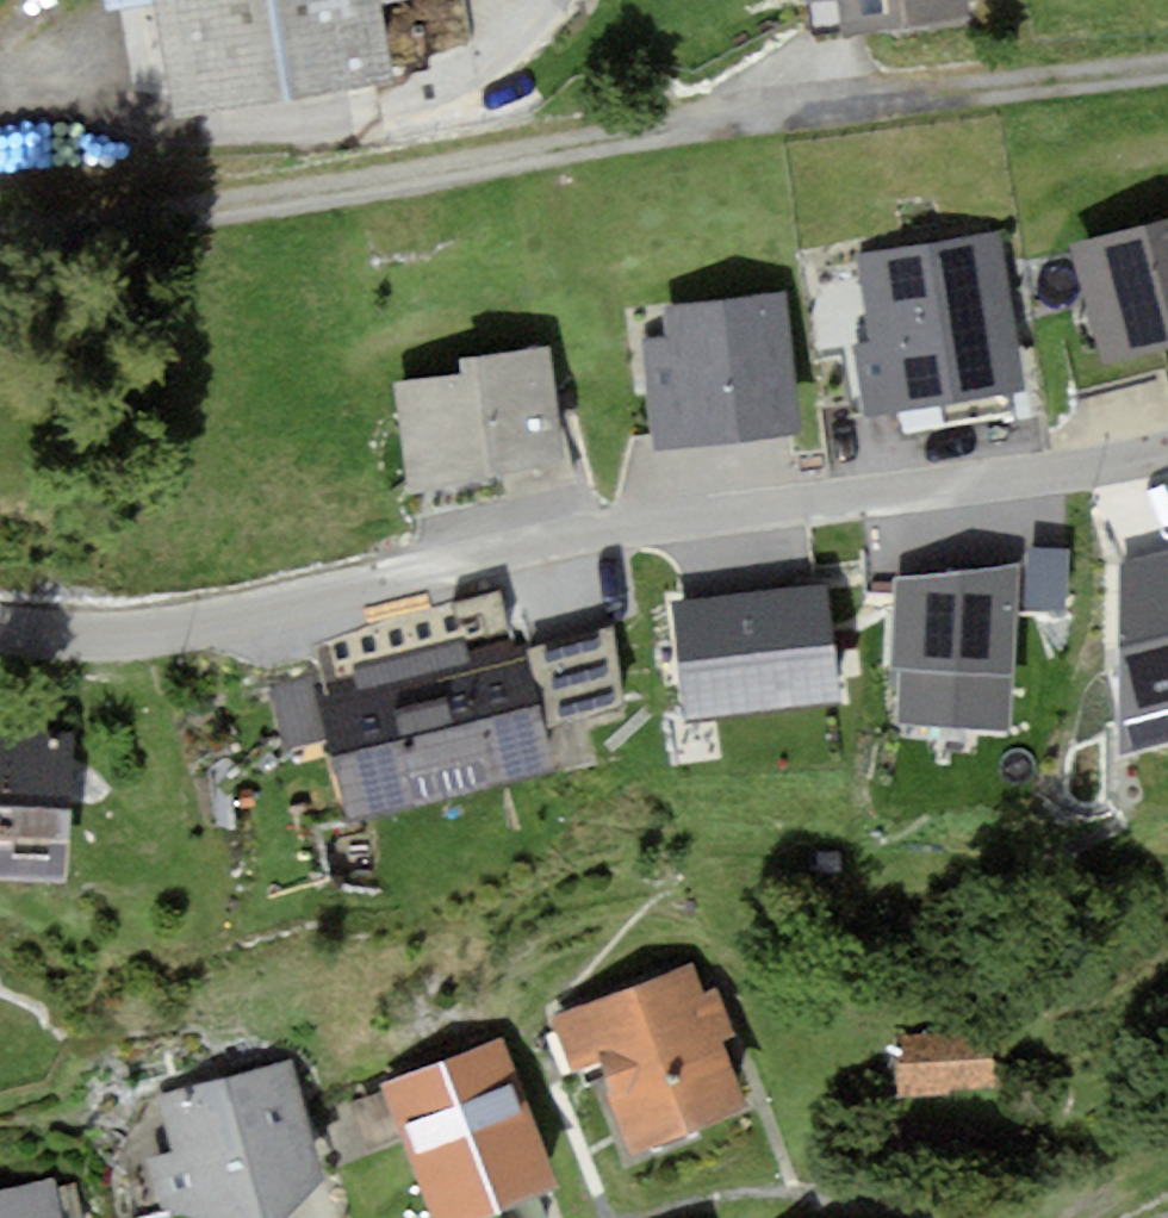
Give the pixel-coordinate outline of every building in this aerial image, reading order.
[(187,103),(413,62),(402,0),(404,0),(168,0),(187,103)] [(814,41),(968,22),(966,0),(809,0),(814,41)] [(1074,246),(1104,368),(1167,353),(1167,222),(1074,246)] [(1009,229),(871,255),(899,406),(1037,380),(1009,229)] [(780,294),(662,309),(666,340),(644,342),(659,455),(799,437),(780,294)] [(564,464),(546,349),(463,362),(466,382),(400,392),(414,487),(564,464)] [(1118,755),(1167,743),(1167,552),(1122,564),(1118,755)] [(900,720),(1009,727),(1018,565),(904,580),(900,720)] [(827,589),(674,606),(686,717),(839,700),(827,589)] [(310,663),(349,821),(554,771),(515,613),(310,663)] [(622,623),(546,633),(557,714),(634,704),(622,623)] [(61,884),(65,735),(0,733),(0,883),(61,884)] [(749,1113),(711,1022),(716,1020),(692,965),(545,1028),(569,1083),(594,1073),(631,1162),(749,1113)] [(993,1037),(897,1043),(900,1092),(996,1086),(993,1037)] [(381,1088),(434,1217),(482,1217),(557,1188),(497,1041),(381,1088)] [(158,1094),(191,1217),(199,1217),(292,1217),(322,1181),(289,1059),(158,1094)] [(0,1198),(0,1217),(65,1217),(57,1184),(0,1198)]
